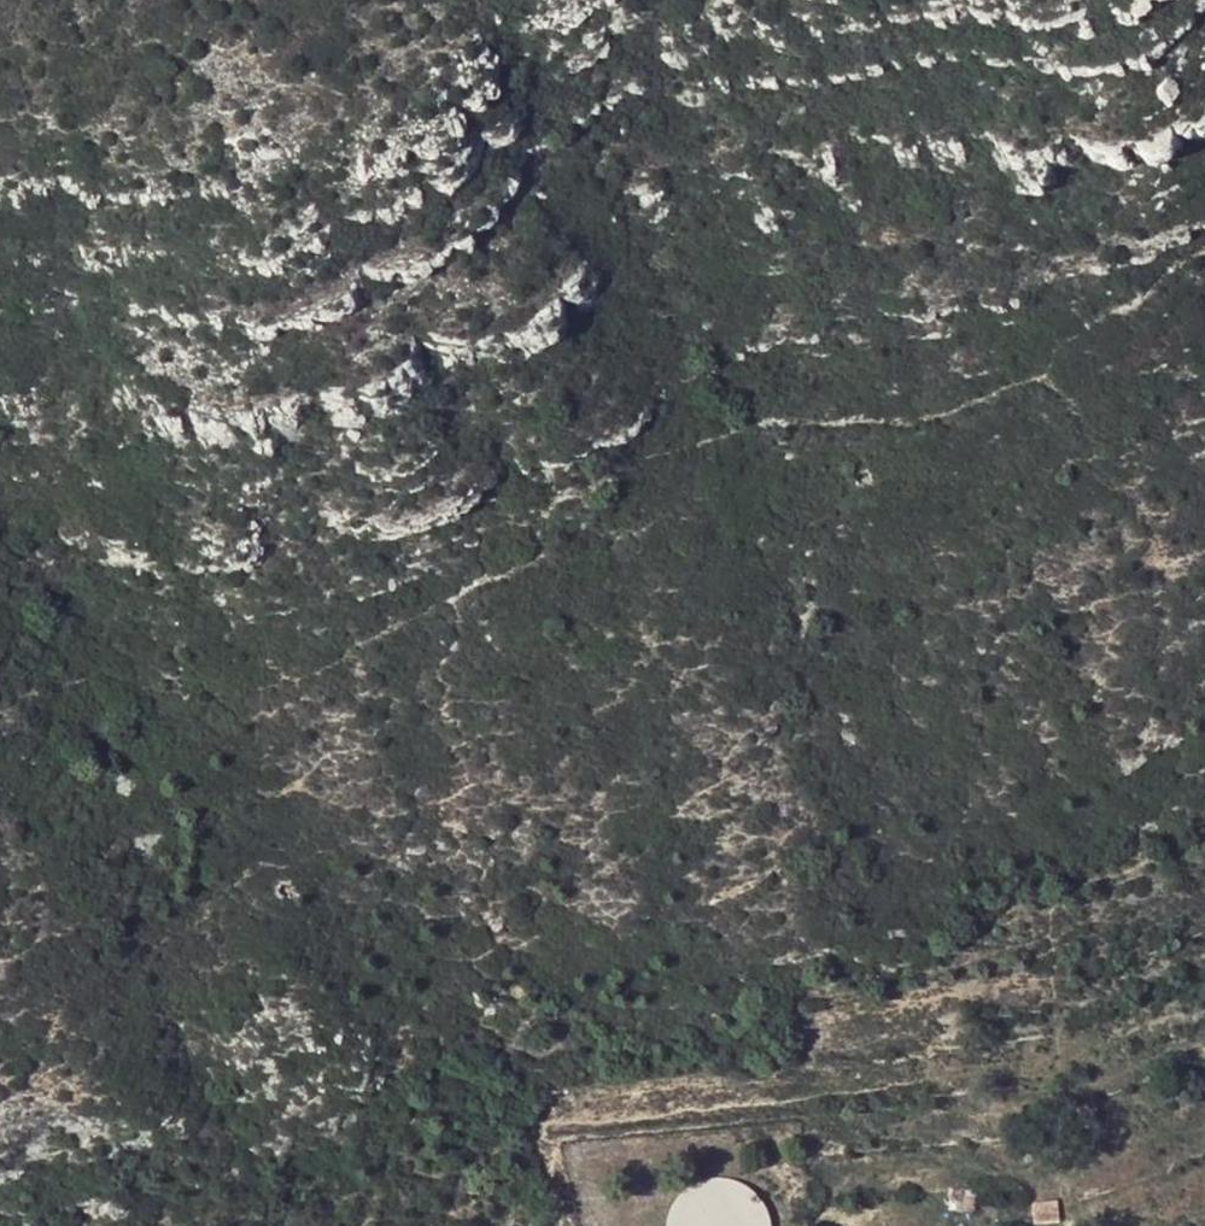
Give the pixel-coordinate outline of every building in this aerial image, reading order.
[(1096,1103),(1079,1103),(1080,1124),(1096,1123),(1096,1103)] [(718,1225),(775,1225),(778,1221),(734,1197),(718,1225)] [(1032,1205),(1033,1222),(1058,1220),(1057,1203),(1032,1205)]
